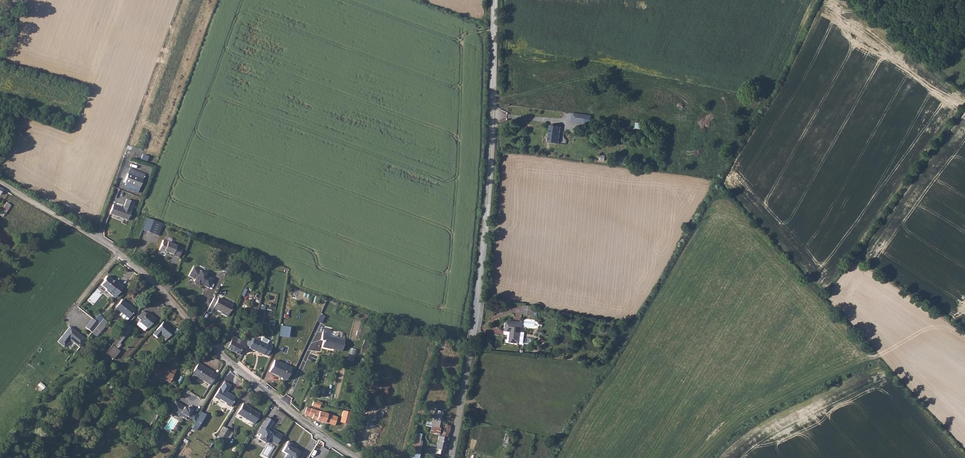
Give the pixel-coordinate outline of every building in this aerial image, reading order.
[(580,114),(573,113),(572,121),(579,122),(580,114)] [(550,140),(560,141),(561,124),(552,123),(550,140)] [(137,187),(140,179),(128,174),(125,183),(137,187)] [(110,214),(125,219),(132,201),(127,199),(123,208),(114,204),(110,214)] [(9,204),(1,201),(0,205),(0,212),(5,214),(9,204)] [(132,201),(125,219),(128,220),(132,212),(131,211),(134,202),(132,201)] [(15,203),(12,208),(20,213),(23,208),(15,203)] [(142,230),(158,235),(162,223),(146,218),(142,230)] [(181,259),(185,250),(177,247),(178,245),(163,239),(159,250),(164,252),(165,251),(174,254),(173,256),(181,259)] [(202,287),(207,290),(212,281),(204,277),(204,275),(192,269),(187,278),(194,281),(193,283),(194,286),(196,288),(199,287),(200,285),(201,286),(202,287)] [(114,281),(106,275),(103,278),(103,280),(100,284),(105,288),(105,289),(112,295),(115,292),(117,293),(123,286),(115,279),(114,281)] [(212,313),(215,307),(225,311),(225,312),(229,314),(234,303),(219,297),(218,299),(213,297),(208,307),(206,310),(212,313)] [(120,311),(128,317),(133,310),(121,300),(115,308),(120,311)] [(260,304),(256,322),(260,323),(265,305),(260,304)] [(536,314),(537,305),(525,304),(524,313),(536,314)] [(126,320),(128,317),(120,311),(118,314),(126,320)] [(147,312),(146,314),(140,320),(140,321),(148,328),(155,319),(147,312)] [(91,331),(93,329),(98,322),(92,317),(85,326),(91,331)] [(106,323),(101,319),(98,322),(93,329),(99,333),(106,323)] [(508,327),(523,329),(524,322),(508,320),(508,327)] [(147,328),(140,321),(137,324),(144,331),(147,328)] [(161,334),(167,339),(174,330),(163,321),(153,334),(158,338),(161,334)] [(132,327),(128,324),(119,334),(123,338),(132,327)] [(288,337),(289,326),(279,325),(278,336),(288,337)] [(79,346),(85,339),(69,326),(57,341),(63,346),(69,338),(79,346)] [(521,343),(523,329),(508,327),(507,330),(512,331),(512,342),(521,343)] [(342,350),(344,339),(328,335),(329,330),(322,329),(320,339),(322,340),(321,346),(329,348),(330,346),(333,347),(333,348),(342,350)] [(258,336),(252,333),(249,342),(248,343),(266,351),(270,342),(265,340),(258,336)] [(224,342),(244,352),(248,343),(249,342),(234,335),(232,339),(226,337),(224,342)] [(363,339),(361,351),(366,352),(369,340),(363,339)] [(354,362),(357,350),(350,348),(347,360),(354,362)] [(152,362),(160,352),(157,349),(148,359),(152,362)] [(101,357),(107,361),(110,356),(104,353),(101,357)] [(273,361),(267,373),(280,379),(283,381),(285,381),(290,369),(273,361)] [(152,373),(158,376),(171,384),(174,380),(172,378),(177,370),(174,368),(171,371),(168,370),(170,368),(159,362),(152,373)] [(192,372),(195,374),(202,364),(198,362),(192,372)] [(206,369),(207,366),(202,363),(202,364),(195,374),(210,383),(215,374),(212,372),(206,369)] [(224,405),(228,407),(231,406),(234,402),(232,400),(235,396),(227,391),(230,385),(225,381),(220,387),(219,387),(213,396),(217,399),(218,398),(225,402),(224,405)] [(130,391),(134,393),(139,386),(135,384),(130,391)] [(194,421),(197,415),(191,411),(186,408),(174,401),(167,413),(167,414),(171,416),(174,412),(175,409),(184,415),(182,417),(186,419),(187,417),(194,421)] [(237,413),(255,423),(260,414),(248,407),(248,406),(244,403),(237,413)] [(343,410),(340,421),(348,423),(351,412),(343,410)] [(308,417),(315,422),(331,427),(335,423),(335,419),(310,412),(308,417)] [(439,436),(443,417),(434,415),(430,434),(439,436)] [(272,421),(266,417),(257,432),(260,433),(257,437),(265,442),(267,438),(276,443),(281,434),(272,429),(272,430),(268,428),(272,421)] [(452,419),(443,417),(439,436),(436,446),(431,445),(430,452),(432,453),(431,456),(437,457),(439,457),(440,455),(444,456),(448,437),(450,434),(452,419)] [(223,427),(217,435),(224,440),(230,431),(223,427)] [(422,440),(420,440),(421,433),(414,432),(409,457),(419,457),(422,440)] [(287,440),(281,450),(286,453),(284,455),(289,457),(291,456),(295,457),(300,450),(295,447),(294,448),(292,447),(293,446),(291,444),(292,443),(287,440)]
